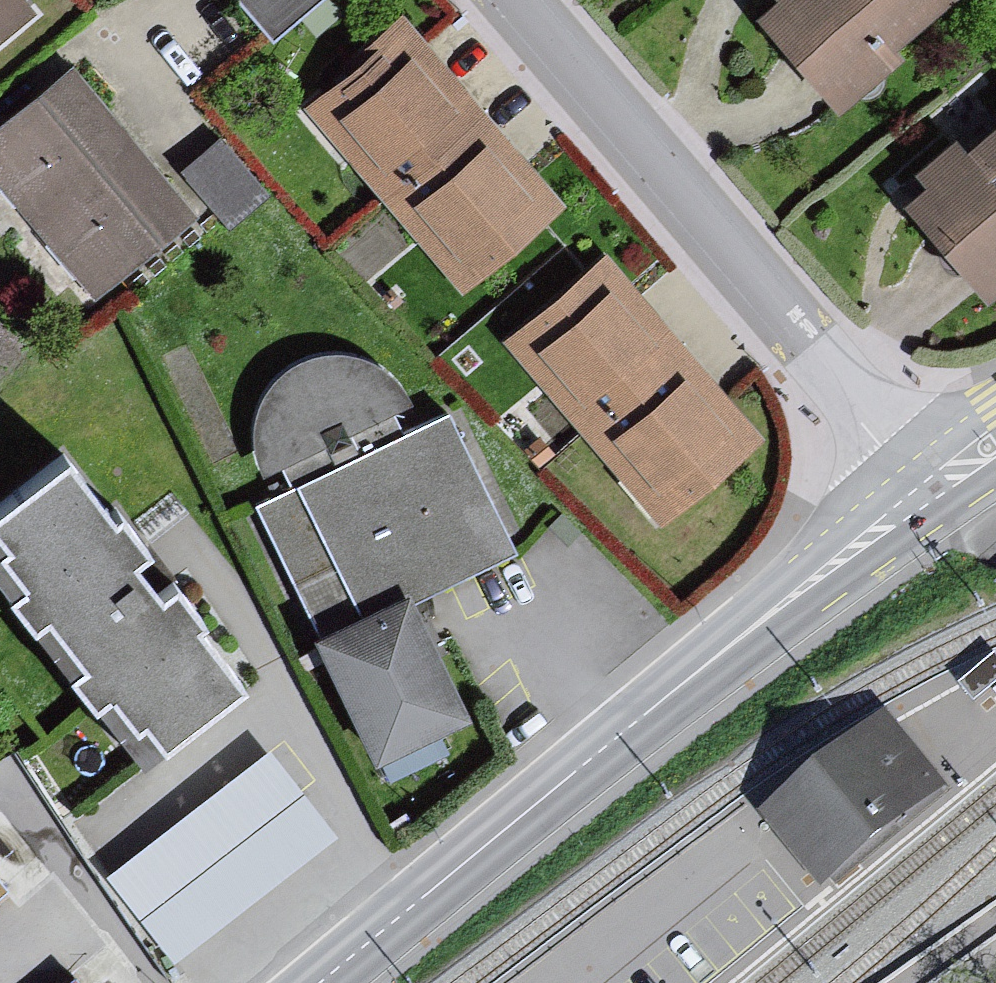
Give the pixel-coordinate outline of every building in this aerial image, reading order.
[(47,0),(0,0),(0,37),(47,0)] [(276,38),(323,0),(246,0),(276,38)] [(848,94),(918,36),(908,25),(938,0),(770,0),(848,94)] [(316,94),(467,275),(569,190),(419,9),(316,94)] [(82,50),(0,114),(0,162),(94,282),(200,200),(82,50)] [(269,184),(221,127),(182,160),(230,216),(269,184)] [(915,212),(988,299),(995,293),(995,139),(969,162),(955,146),(919,176),(935,196),(915,212)] [(759,439),(606,263),(512,345),(665,521),(759,439)] [(275,480),(259,491),(381,753),(474,711),(413,579),(522,535),(460,399),(417,415),(394,365),(356,341),(306,347),(267,379),(254,427),(275,480)] [(68,453),(0,504),(0,584),(134,761),(242,679),(198,621),(207,614),(177,575),(159,588),(152,579),(132,553),(148,542),(121,506),(113,512),(68,453)] [(960,679),(974,696),(988,685),(995,678),(995,651),(995,650),(960,679)] [(823,766),(773,807),(823,868),(929,781),(887,730),(879,720),(823,766)] [(175,957),(332,838),(271,759),(114,877),(175,957)]
